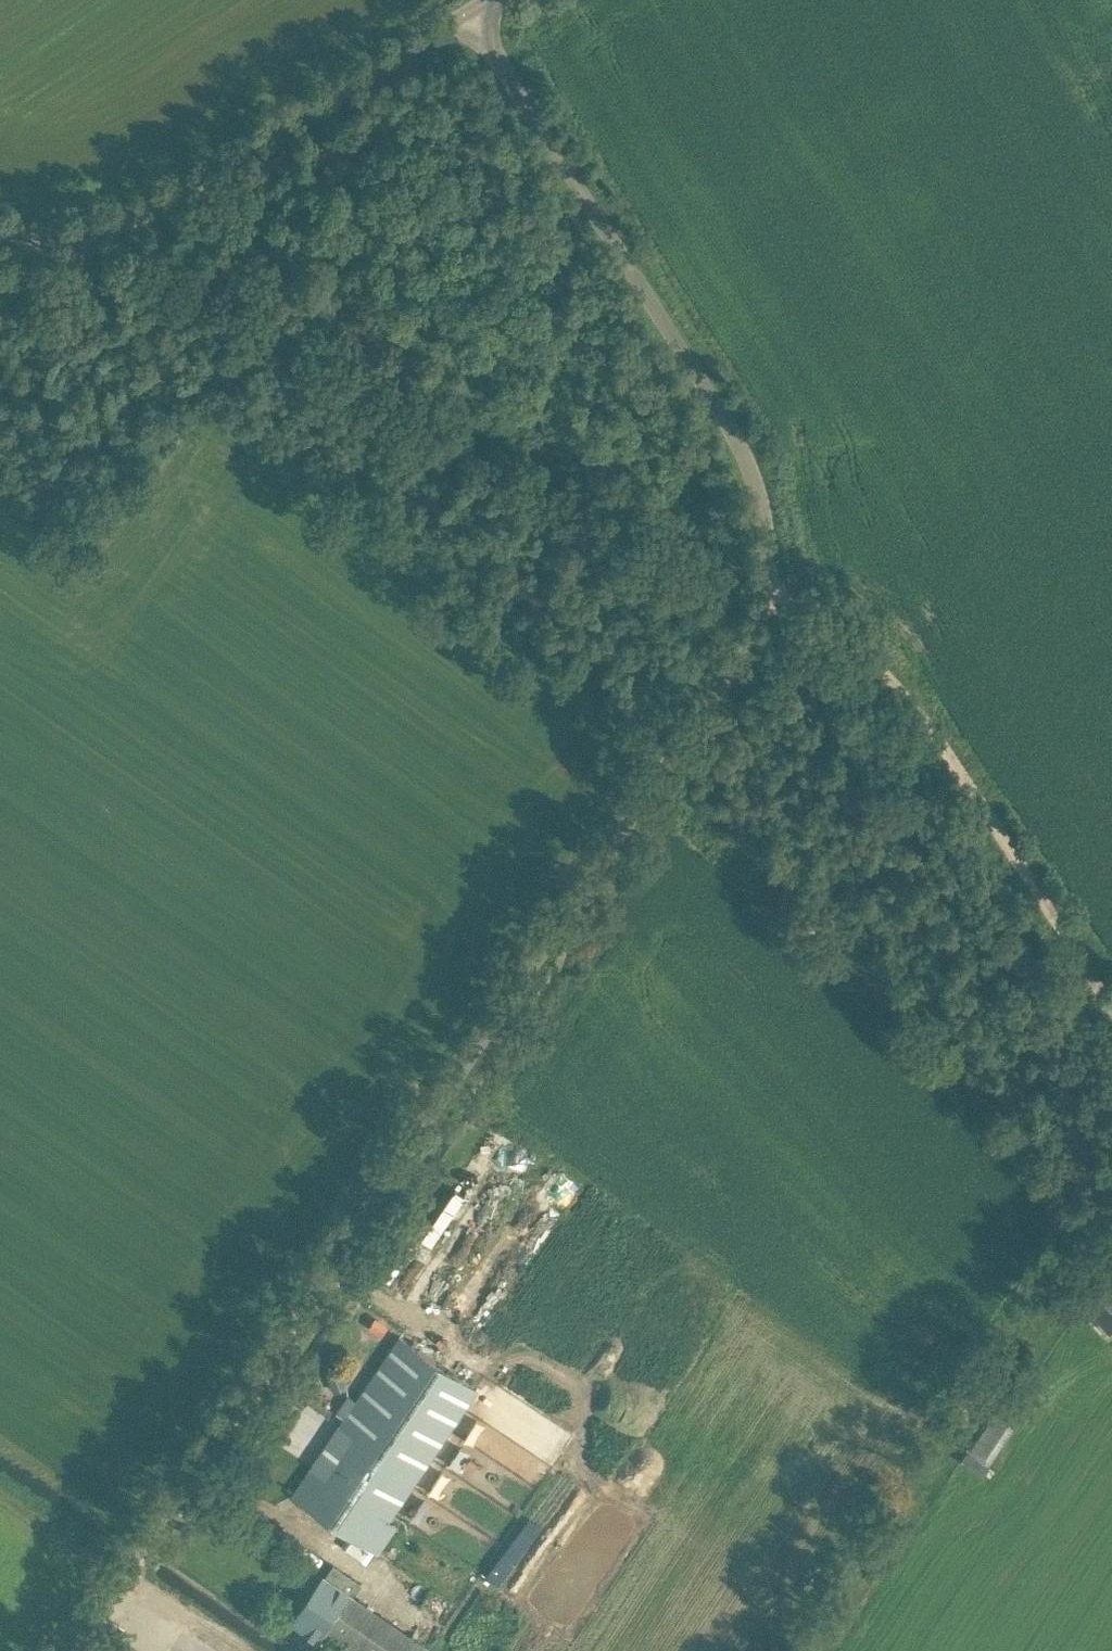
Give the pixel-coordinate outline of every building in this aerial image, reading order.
[(1111,1283),(1089,1304),(1111,1329),(1111,1328),(1111,1284),(1111,1283)] [(477,1387),(419,1348),(401,1336),(294,1495),(354,1535),(346,1547),(363,1558),(369,1546),(377,1553),(399,1524),(389,1516),(477,1387)] [(960,1458),(983,1473),(991,1461),(987,1458),(1029,1393),(1031,1394),(1038,1384),(1016,1370),(960,1458)] [(342,1586),(324,1574),(294,1618),(342,1650),(425,1650),(429,1645),(342,1586)]
